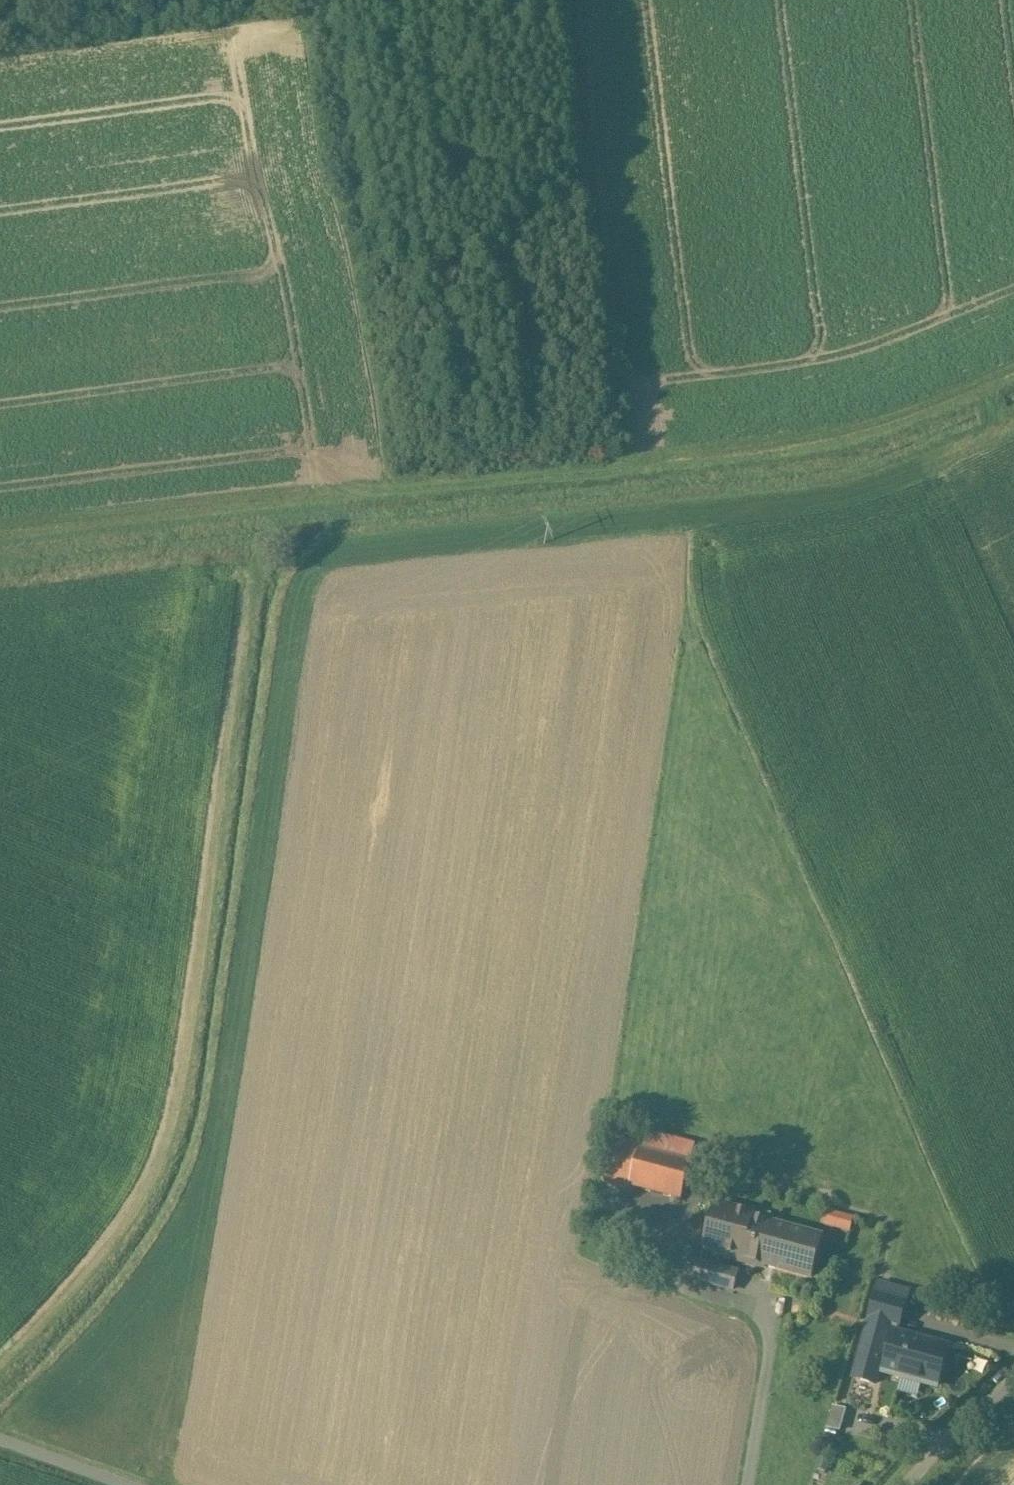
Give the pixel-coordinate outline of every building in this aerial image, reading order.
[(617,1122),(604,1170),(687,1191),(702,1132),(677,1126),(672,1143),(649,1137),(651,1130),(617,1122)] [(757,1212),(715,1200),(693,1281),(735,1293),(742,1263),(764,1268),(765,1265),(811,1278),(821,1238),(755,1220),(757,1212)] [(840,1220),(825,1216),(823,1225),(838,1229),(840,1220)] [(908,1294),(880,1286),(871,1322),(898,1331),(906,1303),(904,1303),(907,1296),(908,1296),(908,1294)] [(945,1350),(895,1336),(885,1374),(935,1388),(945,1350)] [(836,1405),(830,1428),(845,1431),(851,1409),(836,1405)]
